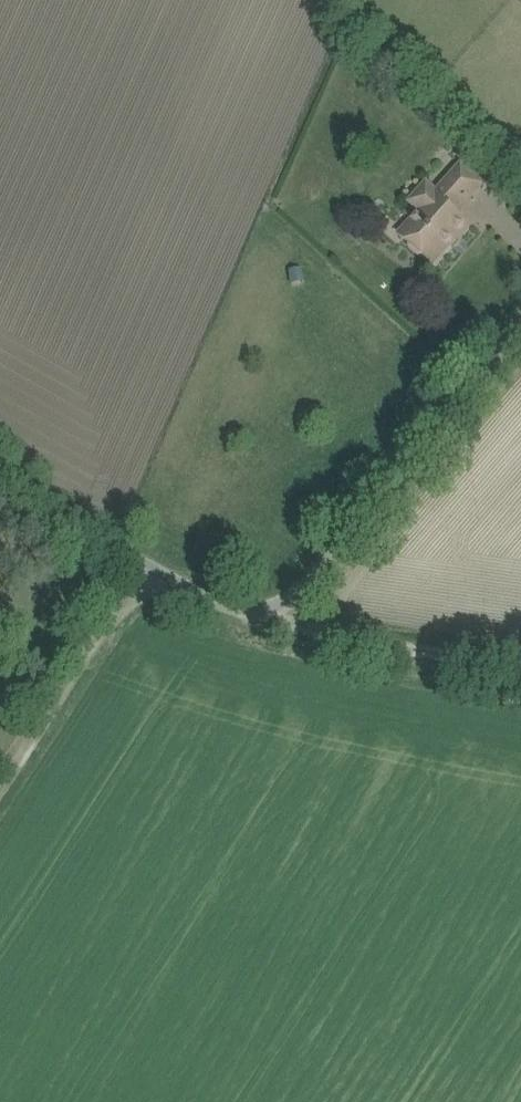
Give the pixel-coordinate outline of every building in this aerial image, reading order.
[(410,243),(409,247),(420,257),(424,256),(433,264),(468,224),(457,214),(462,209),(460,207),(470,196),(471,198),(483,184),(462,165),(439,191),(427,180),(407,203),(421,217),(403,238),(410,243)]
